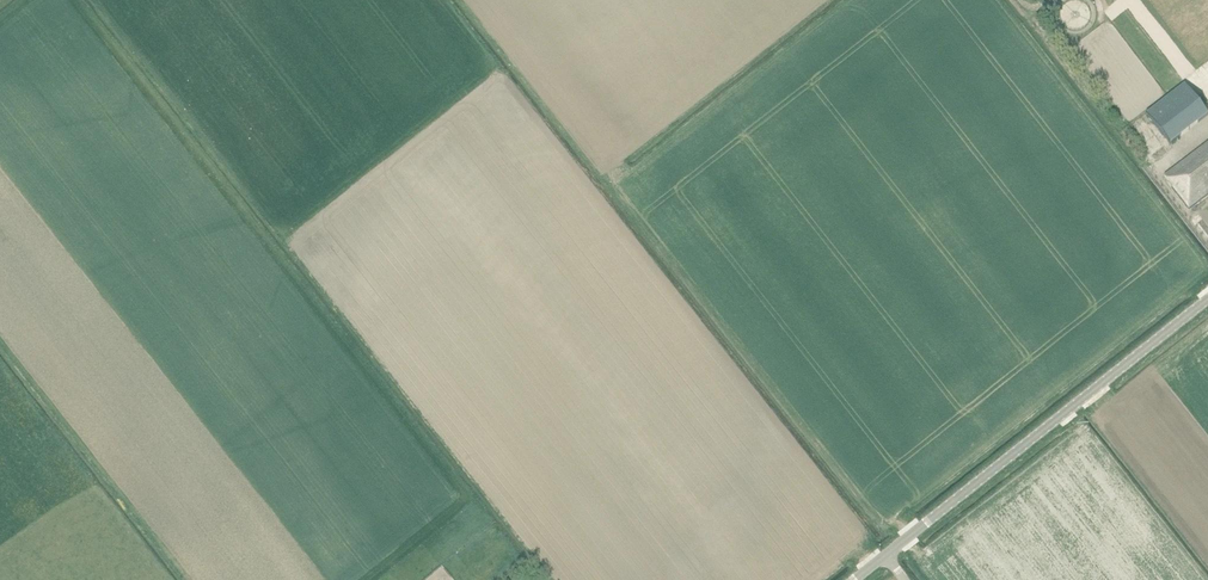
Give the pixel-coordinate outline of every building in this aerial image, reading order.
[(1200,122),(1207,115),(1207,114),(1185,84),(1147,114),(1171,144),(1200,122)] [(1165,176),(1174,188),(1172,189),(1189,212),(1207,197),(1207,144),(1165,176)]
